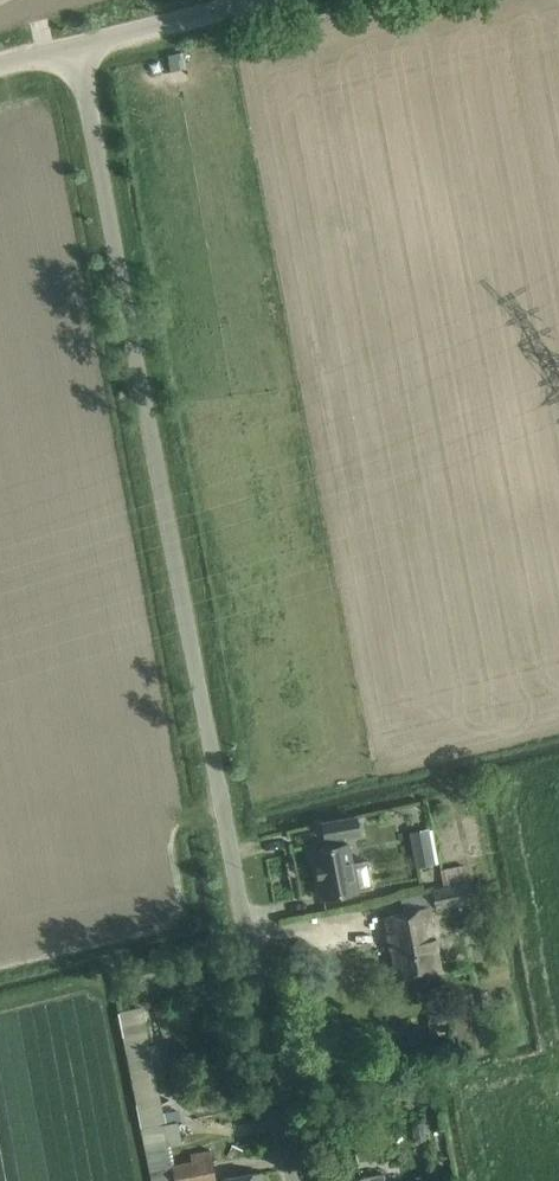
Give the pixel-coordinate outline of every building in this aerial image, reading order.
[(352,864),(348,844),(346,844),(345,835),(358,833),(355,817),(323,823),(326,839),(327,839),(329,847),(313,850),(322,897),(373,887),(368,861),(352,864)] [(432,862),(426,826),(406,830),(412,866),(432,862)] [(434,888),(439,911),(474,904),(469,881),(434,888)] [(390,947),(397,979),(441,971),(428,906),(384,916),(388,933),(394,932),(397,946),(390,947)] [(434,1012),(428,1019),(429,1027),(435,1033),(444,1032),(449,1025),(449,1017),(442,1011),(434,1012)] [(146,1025),(122,1030),(141,1128),(165,1123),(146,1025)] [(173,1156),(170,1157),(167,1143),(171,1142),(167,1122),(165,1123),(141,1128),(152,1180),(216,1180),(211,1149),(173,1156)] [(445,1133),(437,1135),(439,1144),(447,1142),(445,1133)] [(261,1172),(223,1180),(263,1180),(261,1172)]
